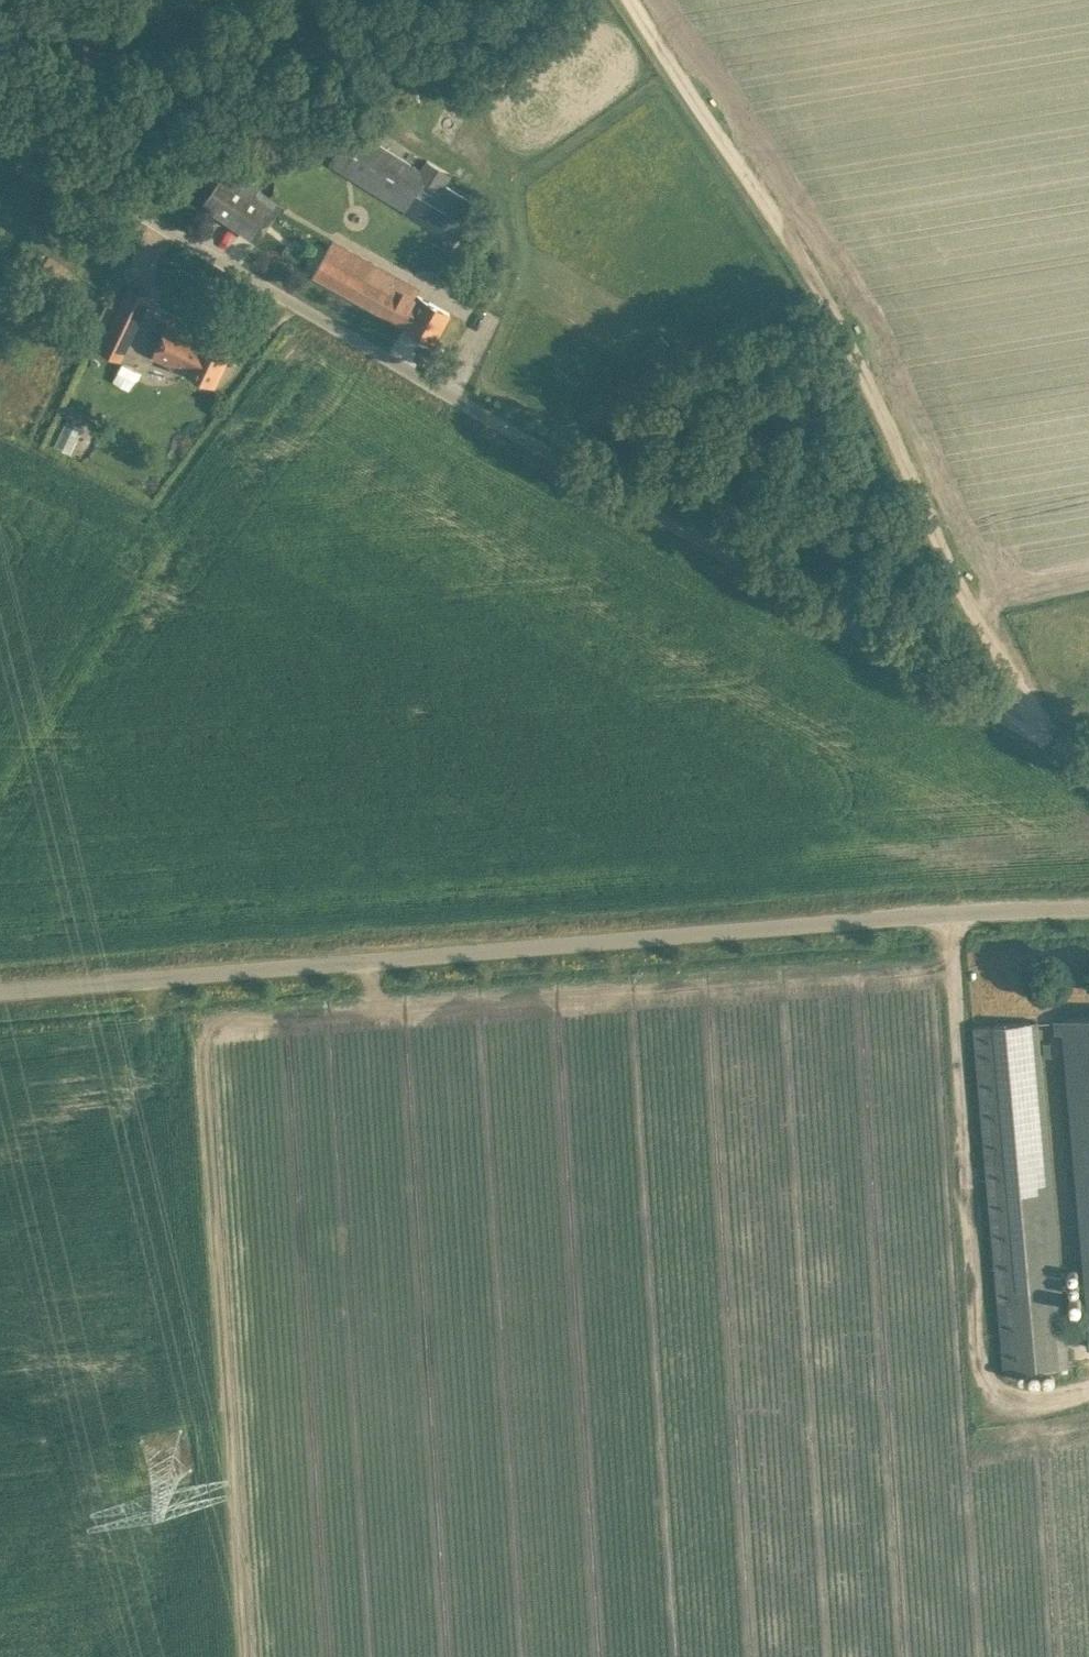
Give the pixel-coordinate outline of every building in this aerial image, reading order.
[(420,167),(350,124),(327,162),(454,238),(476,201),(446,184),(452,174),(426,158),(420,167)] [(203,202),(257,239),(281,203),(229,166),(203,202)] [(406,287),(408,283),(333,239),(314,274),(390,316),(407,325),(434,341),(450,311),(406,287)] [(98,347),(121,358),(152,293),(129,282),(98,347)] [(150,352),(188,370),(215,383),(230,351),(203,338),(200,345),(192,341),(195,335),(165,321),(150,352)] [(94,341),(99,329),(95,327),(88,324),(82,336),(94,341)] [(65,417),(58,445),(75,449),(82,421),(65,417)] [(1058,1018),(1073,1189),(1087,1348),(1088,1347),(1088,1015),(1058,1018)] [(1003,1371),(1070,1365),(1039,1019),(973,1025),(1003,1371)] [(1051,1054),(1050,1041),(1042,1042),(1044,1055),(1051,1054)]
